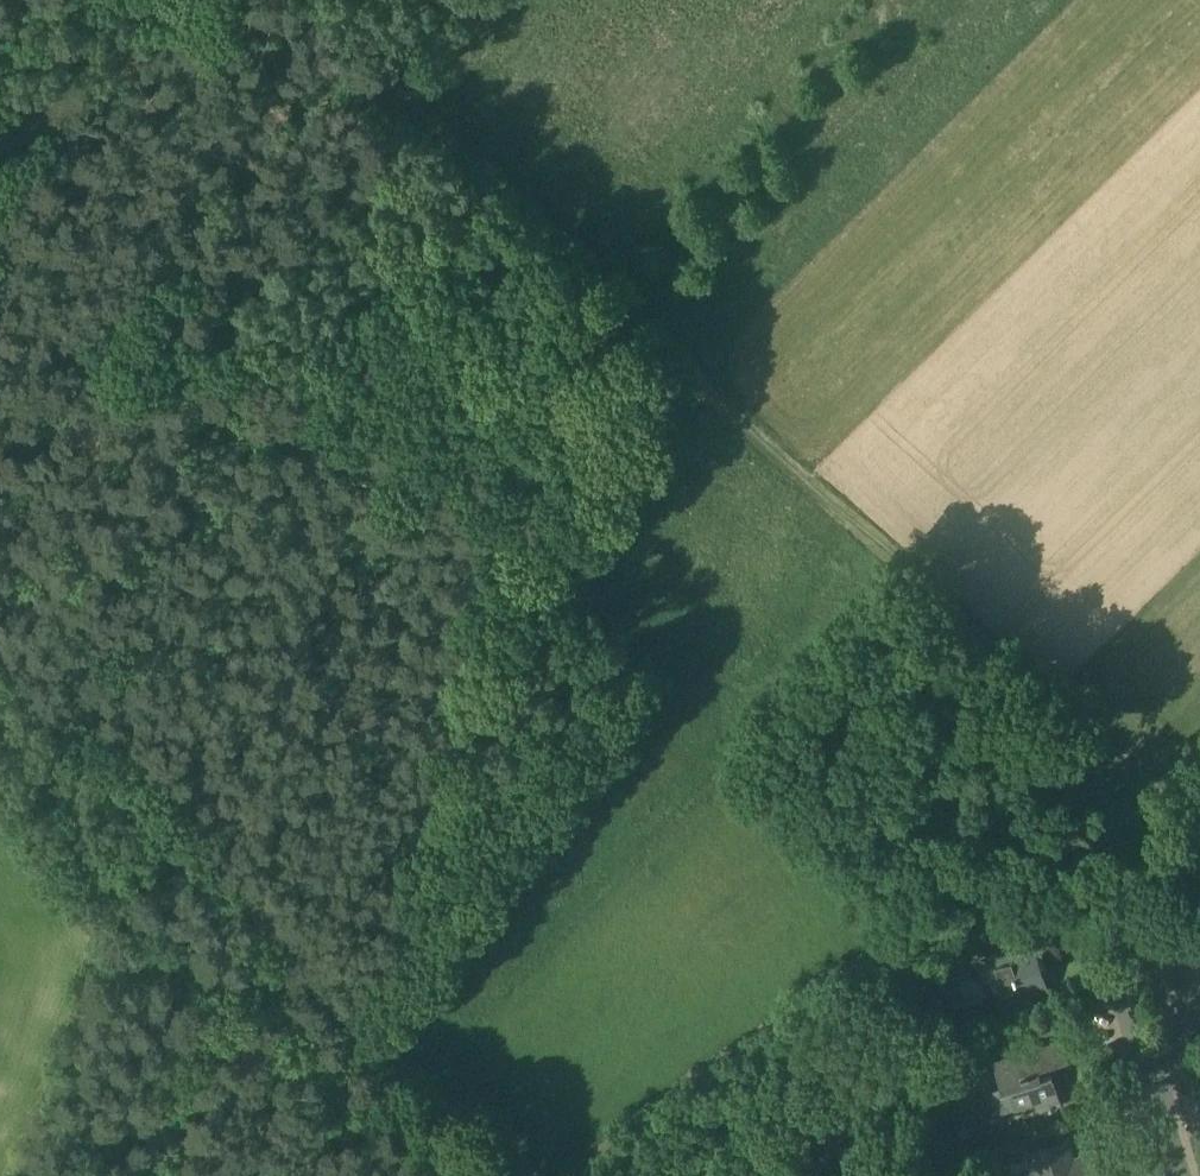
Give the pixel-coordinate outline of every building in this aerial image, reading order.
[(999,998),(1047,983),(1034,944),(987,959),(999,998)] [(922,1008),(931,1026),(947,1018),(937,1000),(922,1008)] [(1049,1062),(1069,1055),(1063,1036),(993,1059),(1001,1086),(993,1089),(1000,1112),(1016,1107),(1035,1101),(1037,1107),(1060,1100),(1061,1105),(1063,1105),(1049,1062)] [(1104,1149),(1068,1161),(1062,1140),(1029,1151),(1037,1175),(1113,1175),(1104,1149)]
